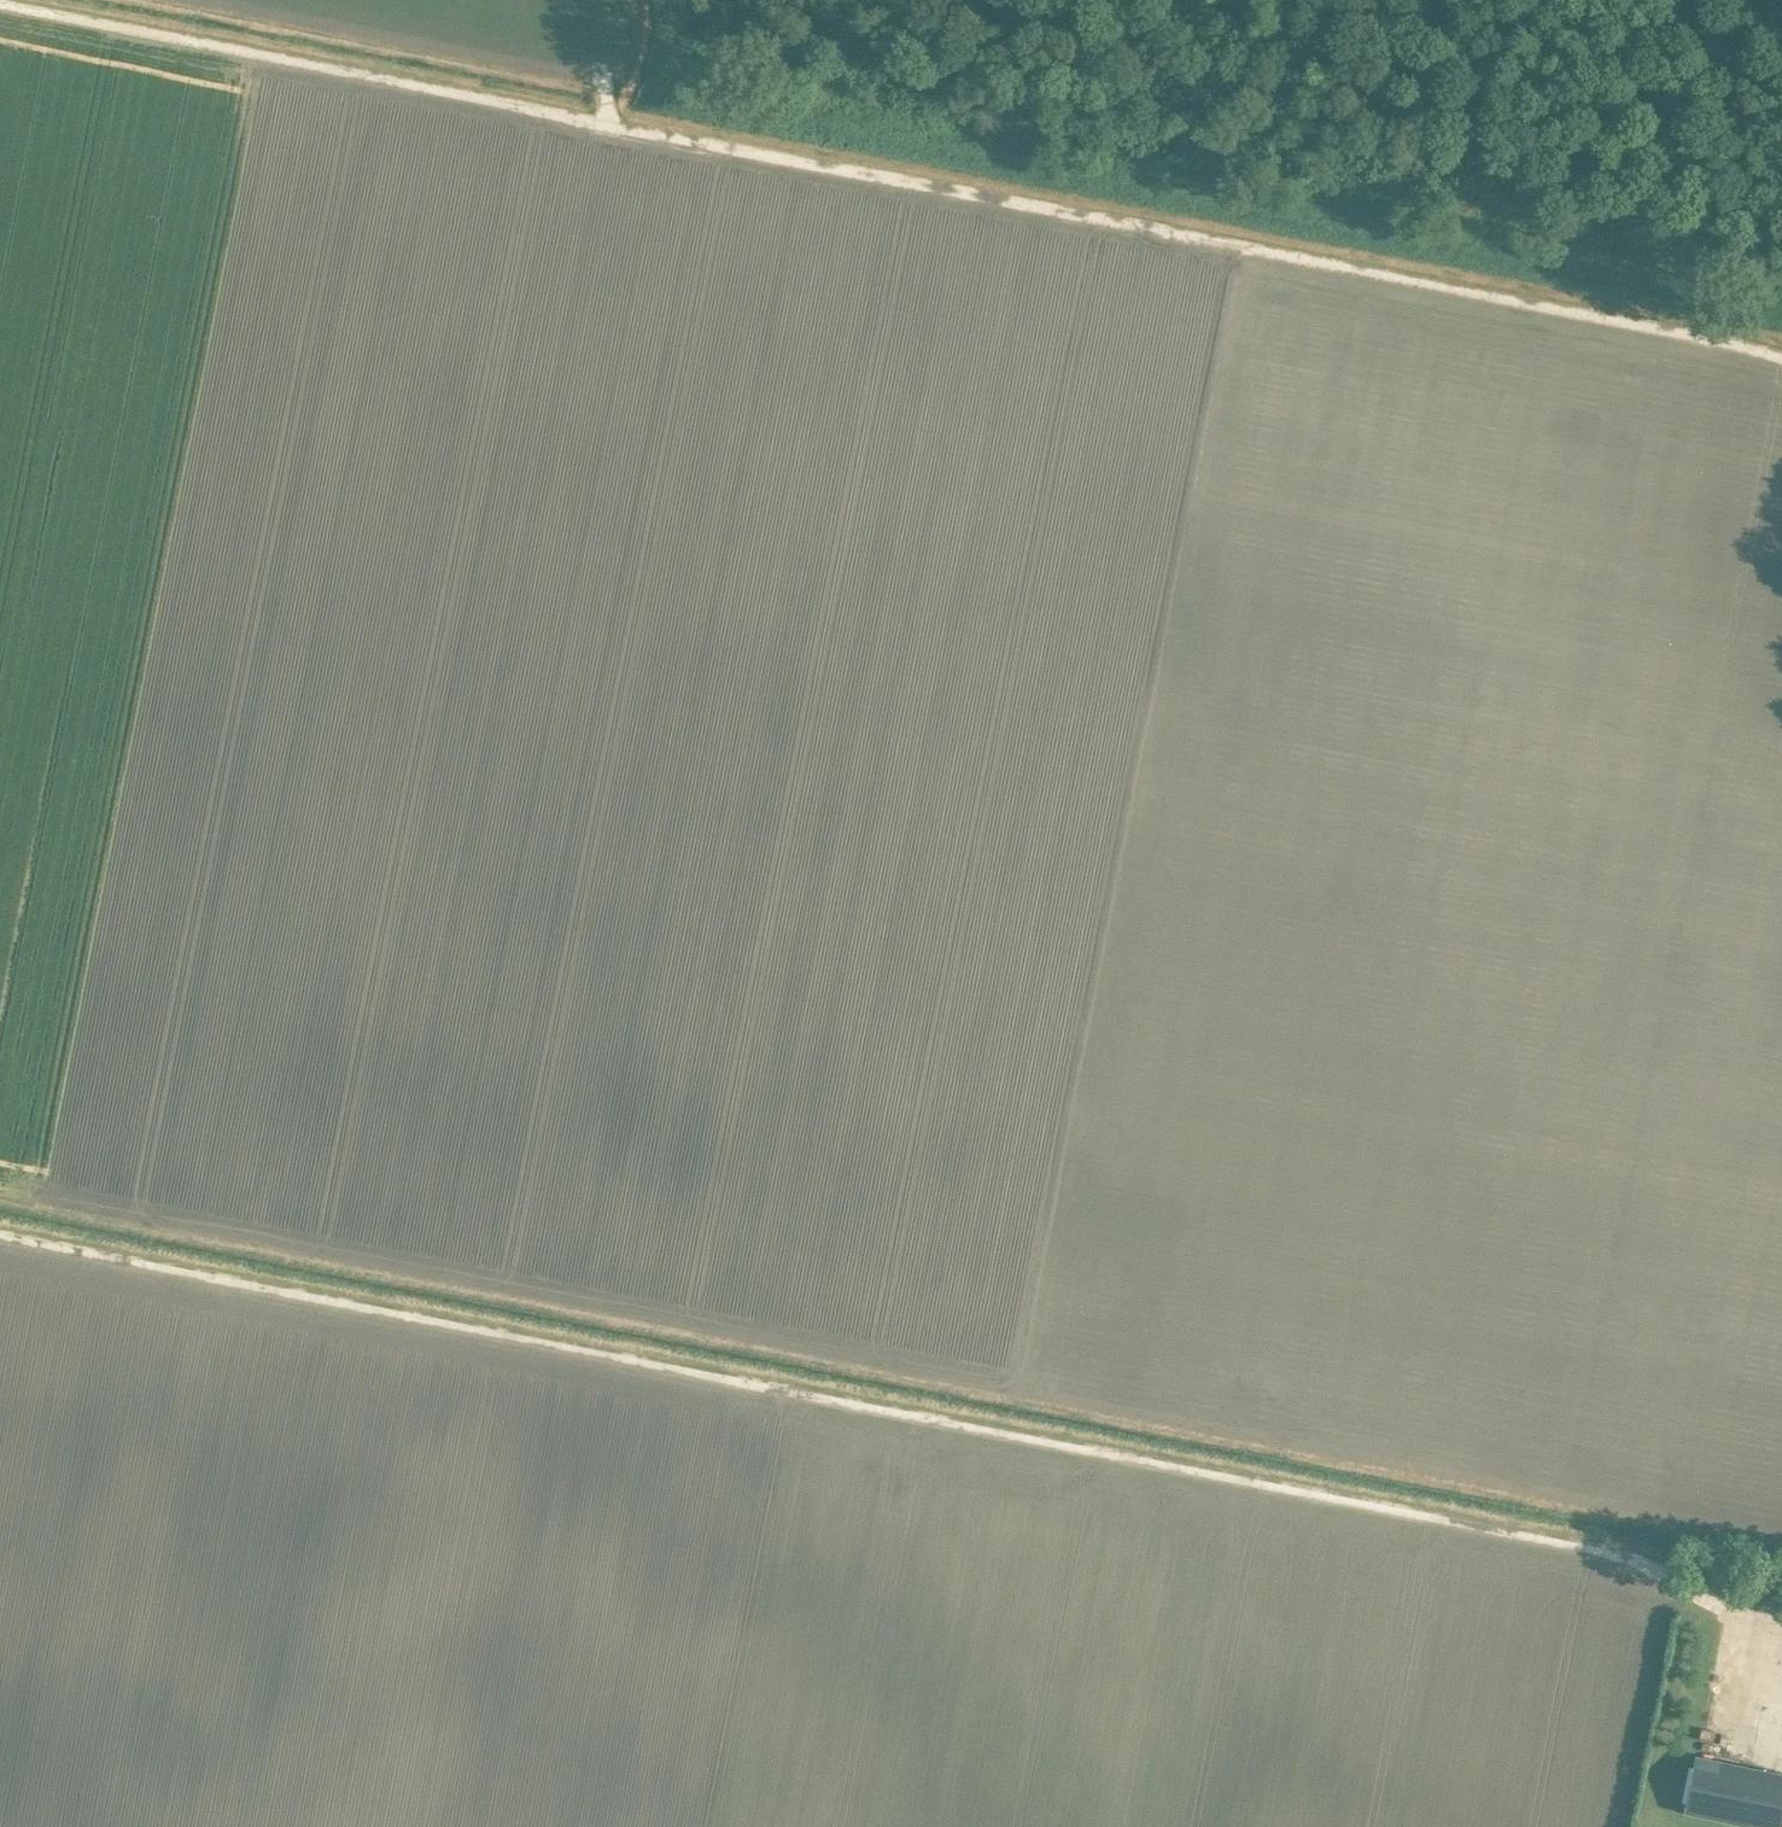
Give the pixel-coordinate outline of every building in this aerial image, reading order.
[(1695,1756),(1684,1813),(1751,1826),(1781,1826),(1781,1775),(1695,1756)]
